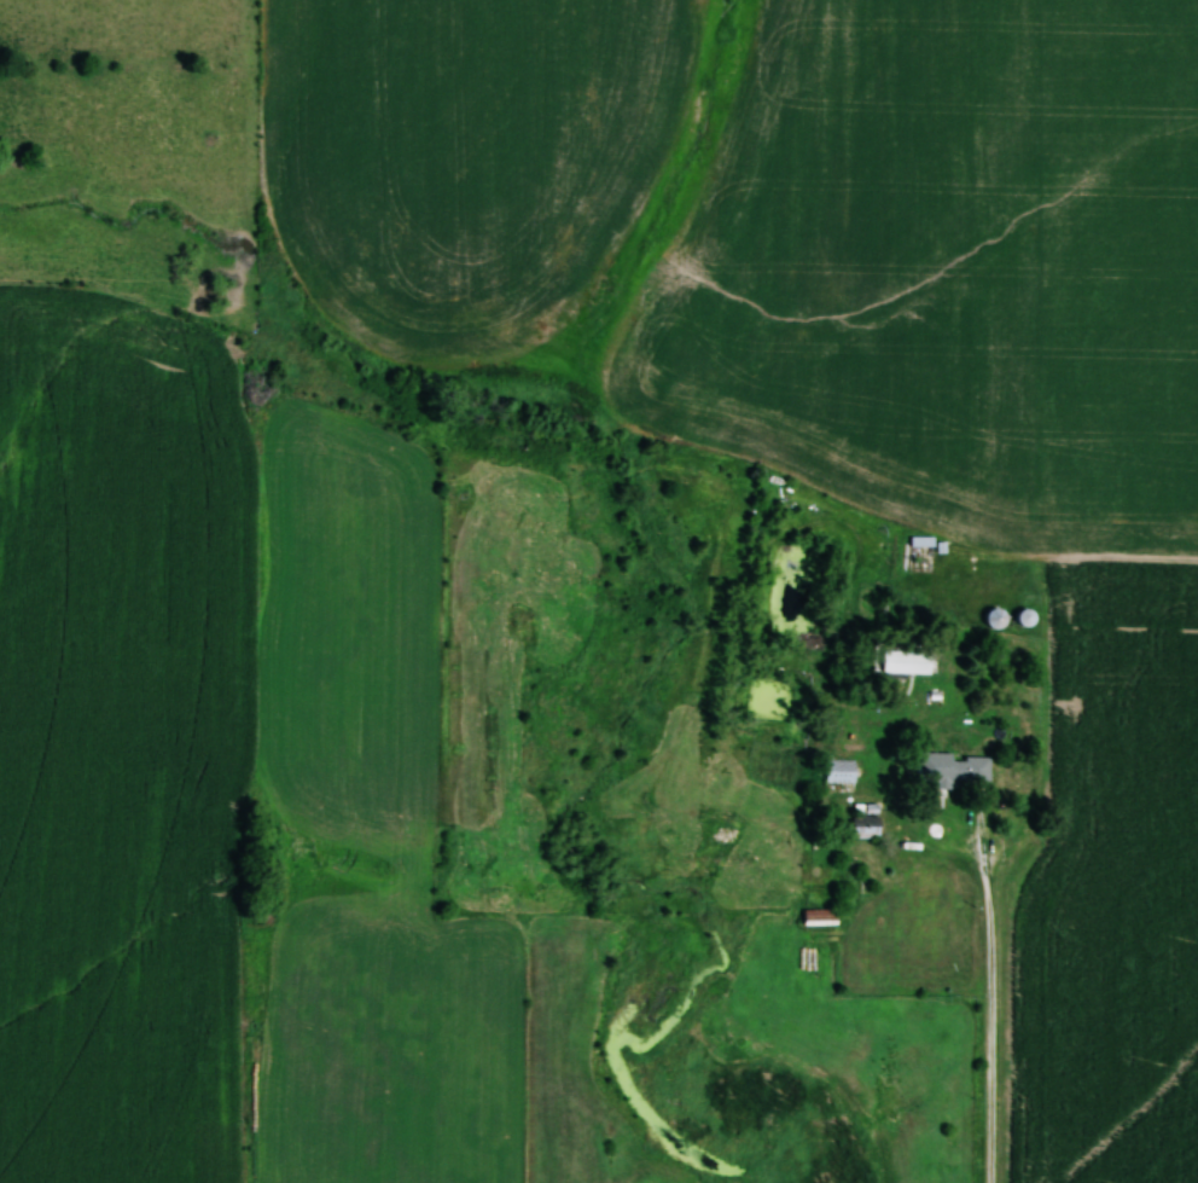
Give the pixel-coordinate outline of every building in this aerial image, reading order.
[(931,537),(909,537),(909,546),(931,546),(931,537)] [(998,610),(983,611),(984,627),(999,627),(998,610)] [(928,651),(890,651),(890,674),(928,674),(928,651)] [(950,753),(916,753),(916,785),(988,786),(988,758),(950,757),(950,753)] [(853,760),(824,760),(824,783),(853,783),(853,760)] [(846,839),(876,839),(876,816),(846,816),(846,839)] [(799,909),(799,926),(835,926),(835,909),(799,909)]
